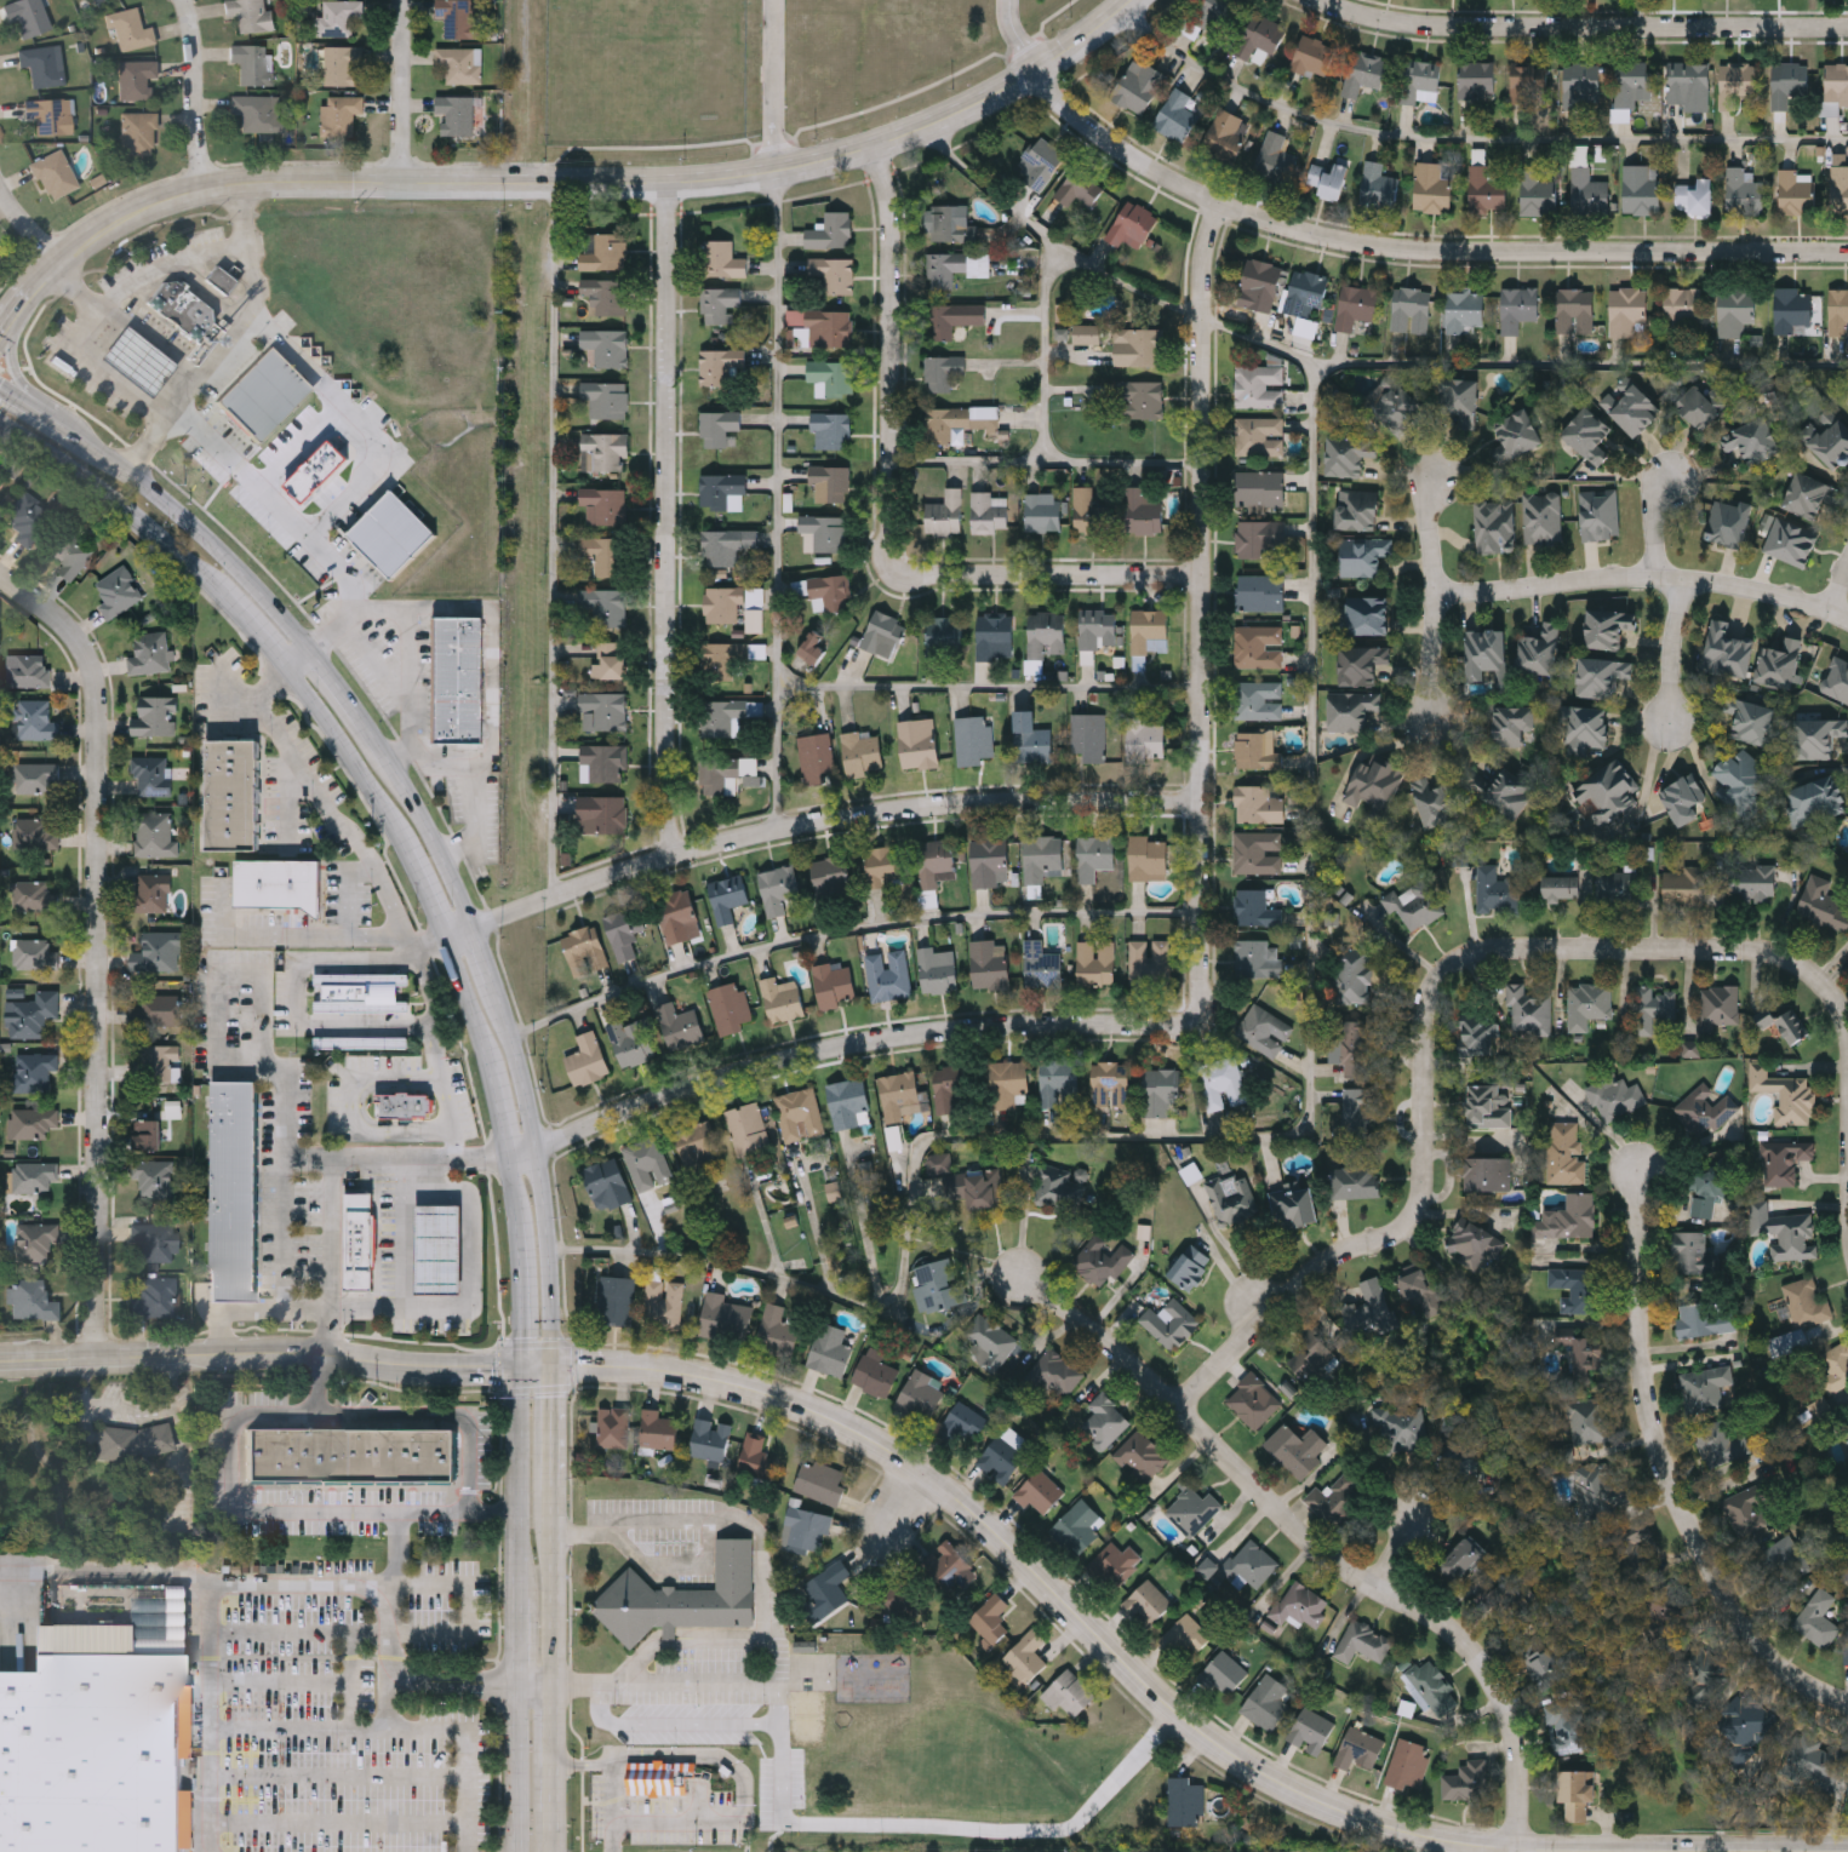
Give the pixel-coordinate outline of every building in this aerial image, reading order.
[(11,31),(0,1),(4,0),(44,0),(55,30),(27,40),(23,28),(11,31)] [(228,16),(226,0),(267,0),(268,7),(274,6),(276,28),(240,31),(239,15),(228,16)] [(324,13),(324,0),(364,0),(364,17),(354,17),(354,34),(319,34),(319,13),(324,13)] [(436,12),(436,0),(476,0),(476,36),(447,36),(447,12),(436,12)] [(1195,24),(1195,0),(1226,0),(1226,24),(1195,24)] [(110,11),(139,5),(143,27),(154,24),(158,42),(118,50),(110,11)] [(1246,59),(1232,52),(1254,10),(1287,28),(1271,56),(1253,46),(1246,59)] [(1320,79),(1287,63),(1301,33),(1334,48),(1320,79)] [(67,82),(34,87),(32,64),(22,65),(19,47),(62,42),(67,82)] [(273,82),(235,84),(234,44),(271,42),(273,82)] [(326,82),(326,42),(362,42),(362,82),(326,82)] [(447,82),(447,67),(436,67),(436,45),(477,45),(477,62),(482,62),(482,82),(447,82)] [(1360,85),(1356,98),(1340,94),(1350,50),(1388,58),(1380,90),(1360,85)] [(1109,97),(1133,56),(1166,75),(1140,115),(1109,97)] [(155,98),(120,98),(120,59),(155,59),(155,98)] [(1402,102),(1404,59),(1438,62),(1437,103),(1402,102)] [(1493,97),(1458,97),(1458,61),(1493,61),(1493,97)] [(1648,107),(1614,107),(1614,61),(1648,61),(1648,107)] [(1562,63),(1598,63),(1598,109),(1562,109),(1562,63)] [(1824,63),(1847,63),(1847,104),(1824,104),(1824,63)] [(1509,64),(1546,64),(1546,90),(1527,90),(1527,102),(1509,102),(1509,64)] [(1688,90),(1688,103),(1669,103),(1669,64),(1703,64),(1703,90),(1688,90)] [(1718,65),(1758,64),(1758,94),(1735,94),(1735,109),(1720,109),(1718,65)] [(1772,64),(1808,64),(1808,93),(1787,93),(1787,109),(1772,109),(1772,64)] [(1183,107),(1198,115),(1183,143),(1151,125),(1174,85),(1190,94),(1183,107)] [(321,134),(321,102),(327,102),(327,93),(365,93),(365,111),(354,111),(354,134),(321,134)] [(244,130),(244,113),(231,113),(231,94),(281,94),(281,117),(286,117),(286,130),(244,130)] [(475,94),(475,132),(440,132),(440,94),(475,94)] [(38,116),(27,116),(25,99),(71,97),(73,132),(38,134),(38,116)] [(1230,160),(1200,148),(1218,107),(1247,120),(1230,160)] [(124,153),(124,110),(158,110),(158,153),(124,153)] [(1252,174),(1265,128),(1289,136),(1285,151),(1297,155),(1287,184),(1252,174)] [(1020,178),(1025,171),(1015,162),(1037,134),(1065,156),(1037,191),(1020,178)] [(50,199),(32,161),(63,147),(80,185),(50,199)] [(1843,164),(1847,164),(1847,212),(1830,212),(1831,153),(1843,153),(1843,164)] [(1396,176),(1395,208),(1360,206),(1362,160),(1383,161),(1383,174),(1396,176)] [(1311,164),(1332,170),(1334,161),(1349,165),(1339,201),(1317,196),(1320,187),(1306,183),(1311,164)] [(1452,164),(1449,212),(1412,211),(1414,162),(1452,164)] [(1469,162),(1486,162),(1486,179),(1505,179),(1505,211),(1469,211),(1469,162)] [(1077,196),(1068,207),(1052,193),(1077,165),(1103,189),(1088,206),(1077,196)] [(1608,180),(1608,213),(1570,213),(1570,165),(1589,165),(1589,180),(1608,180)] [(1658,165),(1658,212),(1621,212),(1621,165),(1658,165)] [(1726,167),(1762,167),(1762,212),(1726,212),(1726,167)] [(1538,168),(1538,179),(1556,179),(1556,214),(1520,214),(1520,168),(1538,168)] [(1778,213),(1778,170),(1813,170),(1813,213),(1778,213)] [(1675,205),(1675,184),(1695,184),(1695,177),(1711,177),(1711,213),(1688,213),(1688,205),(1675,205)] [(1157,214),(1138,254),(1105,239),(1125,199),(1157,214)] [(967,203),(967,225),(978,225),(978,240),(928,240),(928,203),(967,203)] [(805,228),(824,228),(824,211),(851,211),(851,247),(805,247),(805,228)] [(624,269),(578,269),(578,233),(624,233),(624,269)] [(732,240),(732,274),(700,273),(702,240),(732,240)] [(926,252),(989,252),(989,275),(951,275),(951,287),(926,287),(926,252)] [(852,257),(852,293),(824,293),(824,274),(807,274),(807,257),(852,257)] [(1236,304),(1246,257),(1281,264),(1271,311),(1236,304)] [(236,280),(227,292),(206,276),(216,264),(236,280)] [(1321,308),(1304,304),(1301,315),(1283,311),(1293,268),(1328,275),(1321,308)] [(195,339),(148,302),(170,275),(217,311),(195,339)] [(627,279),(627,315),(591,315),(591,297),(580,297),(580,279),(627,279)] [(1333,328),(1343,282),(1379,289),(1373,322),(1355,319),(1352,332),(1333,328)] [(1391,331),(1394,286),(1430,288),(1428,333),(1391,331)] [(1646,336),(1609,336),(1609,286),(1646,286),(1646,336)] [(738,287),(738,322),(699,322),(699,287),(738,287)] [(1482,288),(1481,333),(1444,332),(1446,287),(1482,288)] [(1520,334),(1500,333),(1500,287),(1537,287),(1537,320),(1520,320),(1520,334)] [(1555,332),(1555,287),(1592,287),(1592,332),(1555,332)] [(1664,287),(1701,287),(1701,320),(1682,320),(1682,334),(1664,334),(1664,287)] [(1774,287),(1812,287),(1812,322),(1793,322),(1793,333),(1774,333),(1774,287)] [(1827,287),(1847,287),(1847,322),(1846,322),(1846,334),(1827,334),(1827,287)] [(1741,337),(1718,337),(1718,288),(1755,288),(1755,322),(1741,322),(1741,337)] [(951,339),(927,339),(927,304),(967,304),(967,325),(951,325),(951,339)] [(851,346),(808,346),(808,323),(785,323),(785,309),(851,309),(851,346)] [(1315,340),(1320,323),(1299,317),(1294,334),(1315,340)] [(151,395),(102,356),(126,325),(176,363),(151,395)] [(1099,343),(1074,343),(1074,325),(1099,325),(1099,343)] [(1162,365),(1112,365),(1112,327),(1162,327),(1162,365)] [(627,329),(627,366),(582,366),(582,329),(627,329)] [(1070,329),(1056,329),(1056,340),(1070,340),(1070,329)] [(273,345),(315,386),(261,442),(218,402),(273,345)] [(744,348),(744,365),(727,365),(727,385),(698,385),(698,348),(744,348)] [(923,355),(963,355),(963,373),(950,373),(950,392),(923,392),(923,355)] [(852,360),(852,397),(820,397),(820,382),(807,382),(807,360),(852,360)] [(1234,407),(1234,365),(1282,365),(1282,407),(1234,407)] [(1661,411),(1635,437),(1598,402),(1625,374),(1661,411)] [(1455,428),(1458,414),(1436,412),(1440,375),(1480,380),(1474,430),(1455,428)] [(1400,436),(1367,405),(1392,379),(1425,409),(1400,436)] [(1109,380),(1161,380),(1161,417),(1109,417),(1109,380)] [(580,405),(580,382),(628,382),(628,418),(588,418),(588,405),(580,405)] [(1728,403),(1701,431),(1674,403),(1694,384),(1705,395),(1712,388),(1728,403)] [(1598,445),(1609,453),(1598,468),(1560,435),(1584,405),(1612,428),(1598,445)] [(952,430),(952,443),(925,443),(925,407),(997,407),(997,429),(952,430)] [(1543,443),(1497,463),(1489,447),(1503,442),(1493,422),(1527,407),(1543,443)] [(700,411),(738,411),(738,429),(727,429),(727,447),(700,447),(700,411)] [(849,449),(811,449),(811,412),(849,412),(849,449)] [(1282,417),(1282,454),(1235,454),(1235,417),(1282,417)] [(1780,452),(1747,464),(1739,443),(1729,448),(1723,434),(1766,417),(1780,452)] [(1835,417),(1847,431),(1847,458),(1835,471),(1808,443),(1835,417)] [(580,432),(627,432),(627,470),(580,470),(580,432)] [(1327,475),(1327,435),(1379,435),(1379,458),(1362,457),(1362,475),(1327,475)] [(331,438),(350,457),(305,503),(287,483),(331,438)] [(808,484),(808,466),(848,466),(848,501),(822,501),(822,484),(808,484)] [(1285,471),(1285,504),(1236,504),(1236,470),(1285,471)] [(1821,505),(1816,518),(1783,508),(1795,472),(1842,487),(1835,510),(1821,505)] [(700,474),(744,474),(744,510),(700,510),(700,474)] [(1126,532),(1126,486),(1143,486),(1143,492),(1156,492),(1156,500),(1162,500),(1162,532),(1126,532)] [(579,505),(579,487),(627,487),(627,524),(587,524),(587,505),(579,505)] [(926,533),(926,503),(944,503),(944,487),(962,487),(962,533),(926,533)] [(1074,532),(1074,487),(1093,487),(1093,506),(1112,506),(1112,532),(1074,532)] [(394,488),(440,532),(394,579),(348,535),(394,488)] [(25,547),(13,539),(19,531),(1,517),(23,489),(52,511),(25,547)] [(1337,529),(1338,489),(1378,491),(1377,531),(1337,529)] [(1618,489),(1580,491),(1583,541),(1621,539),(1618,489)] [(971,492),(991,492),(991,497),(1007,497),(1007,532),(971,532),(971,492)] [(1560,492),(1561,543),(1523,544),(1522,492),(1560,492)] [(1025,531),(1025,493),(1043,493),(1043,499),(1060,499),(1060,531),(1025,531)] [(1704,539),(1713,497),(1751,505),(1741,547),(1704,539)] [(1475,500),(1512,499),(1514,552),(1476,554),(1475,500)] [(813,552),(813,532),(797,532),(797,516),(846,516),(846,552),(813,552)] [(1819,532),(1776,517),(1764,553),(1807,568),(1819,532)] [(1286,520),(1286,557),(1236,557),(1236,520),(1286,520)] [(73,581),(57,573),(63,562),(46,552),(59,527),(92,545),(73,581)] [(738,566),(702,567),(700,529),(756,529),(756,547),(738,547),(738,566)] [(624,537),(624,577),(594,577),(594,557),(580,557),(580,537),(624,537)] [(1340,575),(1340,537),(1392,538),(1392,556),(1379,555),(1379,577),(1340,575)] [(97,606),(105,600),(95,584),(121,563),(143,594),(108,620),(97,606)] [(847,574),(849,608),(809,610),(807,577),(847,574)] [(1236,609),(1236,574),(1283,574),(1283,609),(1236,609)] [(704,586),(740,586),(740,624),(704,624),(704,586)] [(747,633),(765,633),(764,588),(747,588),(747,633)] [(625,589),(625,626),(594,626),(594,608),(578,608),(578,589),(625,589)] [(1386,633),(1344,633),(1344,595),(1386,595),(1386,633)] [(906,623),(888,659),(858,644),(875,608),(906,623)] [(1080,609),(1115,609),(1115,648),(1080,648),(1080,609)] [(1166,609),(1166,654),(1131,654),(1131,609),(1166,609)] [(1585,647),(1586,609),(1635,610),(1635,629),(1624,629),(1623,648),(1585,647)] [(1026,610),(1063,610),(1063,656),(1026,656),(1026,610)] [(1012,659),(977,659),(977,612),(1012,612),(1012,659)] [(434,614),(484,614),(484,742),(434,742),(434,614)] [(960,617),(960,653),(926,653),(926,617),(960,617)] [(1753,640),(1747,677),(1701,670),(1711,617),(1732,620),(1729,636),(1753,640)] [(1558,621),(1555,675),(1516,671),(1518,633),(1541,635),(1543,620),(1558,621)] [(1282,666),(1234,667),(1234,625),(1282,625),(1282,646),(1282,666)] [(1505,629),(1505,689),(1493,689),(1493,681),(1466,681),(1466,629),(1505,629)] [(126,656),(135,655),(133,632),(166,630),(168,671),(127,673),(126,656)] [(820,636),(816,646),(824,650),(816,665),(796,653),(811,630),(820,636)] [(1804,640),(1793,689),(1755,681),(1762,644),(1783,649),(1785,636),(1804,640)] [(627,653),(627,678),(594,678),(594,641),(620,641),(620,653),(627,653)] [(739,642),(739,680),(700,680),(700,642),(739,642)] [(1339,686),(1339,646),(1389,646),(1389,661),(1375,661),(1375,686),(1339,686)] [(5,654),(48,654),(48,686),(5,686),(5,654)] [(1832,655),(1847,662),(1847,703),(1818,690),(1832,655)] [(1613,698),(1577,695),(1579,656),(1632,660),(1631,673),(1614,673),(1613,698)] [(1280,681),(1280,719),(1235,719),(1235,681),(1280,681)] [(627,729),(579,729),(579,692),(627,692),(627,729)] [(1326,732),(1326,692),(1380,693),(1380,711),(1366,711),(1366,732),(1326,732)] [(1775,709),(1764,746),(1729,735),(1734,722),(1723,719),(1729,695),(1775,709)] [(131,717),(137,717),(137,696),(174,696),(174,734),(131,734),(131,717)] [(58,739),(16,739),(16,699),(48,699),(48,721),(58,721),(58,739)] [(700,736),(700,699),(761,699),(761,715),(732,715),(732,736),(700,736)] [(1607,709),(1606,746),(1586,745),(1586,756),(1566,755),(1569,706),(1607,709)] [(1493,707),(1534,707),(1534,730),(1522,730),(1522,746),(1493,746),(1493,707)] [(1051,761),(1014,761),(1014,710),(1034,710),(1034,728),(1051,728),(1051,761)] [(1103,762),(1080,762),(1080,753),(1070,753),(1070,712),(1103,712),(1103,762)] [(980,764),(956,764),(955,716),(991,716),(991,757),(980,758),(980,764)] [(897,721),(922,718),(922,727),(934,726),(938,767),(902,770),(897,721)] [(1795,718),(1847,718),(1847,734),(1831,734),(1831,759),(1795,759),(1795,718)] [(1163,719),(1163,759),(1126,759),(1126,719),(1163,719)] [(835,770),(803,778),(795,738),(826,730),(835,770)] [(842,732),(879,730),(881,773),(843,774),(842,732)] [(1234,769),(1234,732),(1274,732),(1274,751),(1282,751),(1282,769),(1234,769)] [(259,739),(258,850),(204,849),(205,739),(259,739)] [(580,764),(580,745),(627,745),(627,781),(588,781),(588,764),(580,764)] [(1711,774),(1740,745),(1774,779),(1746,808),(1711,774)] [(170,755),(170,795),(132,795),(132,755),(170,755)] [(1361,761),(1369,764),(1374,755),(1406,769),(1381,820),(1368,813),(1373,804),(1362,799),(1357,808),(1341,799),(1361,761)] [(723,795),(698,795),(698,757),(738,757),(738,776),(723,776),(723,795)] [(1638,801),(1597,827),(1573,789),(1620,758),(1640,787),(1632,792),(1638,801)] [(12,792),(12,762),(56,762),(56,792),(12,792)] [(1515,820),(1463,787),(1471,774),(1492,786),(1504,767),(1535,787),(1515,820)] [(1678,827),(1659,790),(1692,774),(1705,799),(1692,805),(1698,818),(1678,827)] [(1424,828),(1412,781),(1428,776),(1430,790),(1452,784),(1460,819),(1424,828)] [(1784,787),(1840,776),(1846,813),(1790,824),(1784,787)] [(1269,785),(1269,797),(1283,797),(1283,821),(1236,821),(1236,785),(1269,785)] [(627,796),(627,832),(577,832),(577,796),(627,796)] [(177,839),(177,856),(135,856),(135,812),(170,812),(170,839),(177,839)] [(47,818),(47,827),(58,827),(58,849),(12,849),(12,818),(47,818)] [(1232,872),(1232,831),(1281,831),(1281,872),(1232,872)] [(1023,884),(1023,835),(1063,835),(1063,872),(1042,872),(1042,884),(1023,884)] [(1076,835),(1114,835),(1114,867),(1094,867),(1094,882),(1076,882),(1076,835)] [(1007,887),(971,887),(971,837),(1007,837),(1007,887)] [(1129,879),(1129,837),(1166,837),(1166,879),(1129,879)] [(954,839),(954,879),(938,879),(938,889),(917,889),(917,839),(954,839)] [(868,847),(900,847),(902,884),(868,884),(868,847)] [(811,859),(843,854),(851,900),(817,906),(811,859)] [(236,908),(238,858),(324,859),(322,910),(236,908)] [(1476,911),(1475,865),(1497,864),(1497,879),(1522,878),(1522,911),(1476,911)] [(784,899),(786,913),(767,917),(757,871),(793,865),(799,896),(784,899)] [(1464,899),(1402,933),(1385,901),(1446,866),(1464,899)] [(1705,866),(1705,905),(1664,905),(1664,875),(1681,875),(1681,866),(1705,866)] [(1774,866),(1774,900),(1730,900),(1730,866),(1774,866)] [(1636,870),(1636,906),(1596,906),(1596,870),(1636,870)] [(168,872),(168,911),(132,911),(132,872),(168,872)] [(1825,896),(1847,904),(1847,923),(1846,930),(1795,913),(1809,872),(1831,879),(1825,896)] [(717,925),(706,882),(742,873),(748,901),(730,906),(733,922),(717,925)] [(1579,901),(1540,901),(1540,875),(1579,875),(1579,901)] [(50,881),(50,910),(15,910),(15,881),(50,881)] [(654,895),(688,888),(699,935),(665,942),(654,895)] [(1265,888),(1265,907),(1281,907),(1281,924),(1235,924),(1235,888),(1265,888)] [(940,906),(938,889),(919,892),(921,908),(940,906)] [(639,956),(617,963),(602,917),(635,907),(639,921),(628,924),(639,956)] [(594,924),(607,967),(572,977),(560,935),(594,924)] [(130,951),(138,951),(138,930),(179,930),(179,971),(130,971),(130,951)] [(57,952),(57,968),(12,968),(12,939),(48,939),(48,952),(57,952)] [(1008,987),(972,988),(971,940),(1007,939),(1008,987)] [(1060,986),(1024,986),(1024,939),(1042,939),(1042,952),(1060,952),(1060,986)] [(1171,940),(1169,986),(1128,986),(1128,939),(1149,940),(1149,939),(1171,940)] [(1235,976),(1235,939),(1269,939),(1269,945),(1280,945),(1280,976),(1235,976)] [(1076,941),(1114,941),(1114,986),(1076,986),(1076,941)] [(920,993),(917,948),(955,946),(957,991),(920,993)] [(864,954),(885,952),(883,951),(905,948),(911,998),(870,1003),(864,954)] [(1338,997),(1345,948),(1372,953),(1364,1000),(1338,997)] [(819,1008),(812,967),(849,961),(856,1002),(819,1008)] [(314,971),(410,973),(410,986),(399,986),(399,999),(410,999),(410,1011),(314,1011),(314,971)] [(796,979),(803,1015),(768,1022),(760,979),(776,975),(777,982),(796,979)] [(706,988),(742,981),(750,1020),(740,1022),(742,1030),(716,1036),(706,988)] [(1568,1031),(1568,982),(1610,982),(1610,1017),(1587,1017),(1587,1031),(1568,1031)] [(1509,1031),(1509,984),(1524,984),(1524,992),(1550,992),(1550,1031),(1509,1031)] [(1738,985),(1738,1025),(1713,1024),(1713,1030),(1700,1030),(1700,985),(1738,985)] [(44,1037),(5,1037),(5,999),(34,999),(34,990),(58,990),(57,1016),(44,1016),(44,1037)] [(1636,1034),(1636,990),(1675,990),(1675,1016),(1653,1016),(1652,1034),(1636,1034)] [(178,1025),(131,1025),(131,992),(178,992),(178,1025)] [(669,1050),(656,1005),(673,1000),(676,1013),(694,1008),(704,1039),(669,1050)] [(1232,1036),(1252,1003),(1293,1025),(1275,1059),(1232,1036)] [(1777,1022),(1769,1007),(1754,1014),(1762,1030),(1777,1022)] [(1809,1034),(1789,1047),(1774,1019),(1793,1008),(1809,1034)] [(619,1020),(623,1026),(642,1019),(656,1054),(622,1067),(605,1026),(619,1020)] [(1459,1019),(1498,1019),(1498,1037),(1492,1037),(1492,1056),(1459,1056),(1459,1019)] [(1337,1067),(1337,1021),(1369,1021),(1369,1067),(1337,1067)] [(574,1036),(593,1030),(610,1072),(574,1086),(563,1057),(580,1050),(574,1036)] [(315,1045),(315,1034),(408,1036),(408,1047),(315,1045)] [(1683,1057),(1701,1057),(1701,1040),(1682,1040),(1683,1057)] [(178,1045),(178,1082),(130,1082),(130,1045),(178,1045)] [(48,1070),(48,1091),(16,1091),(16,1051),(58,1051),(58,1070),(48,1070)] [(1195,1066),(1235,1056),(1246,1101),(1226,1106),(1206,1112),(1195,1066)] [(1768,1074),(1812,1076),(1812,1124),(1775,1124),(1775,1091),(1749,1091),(1749,1057),(1768,1059),(1768,1074)] [(1040,1106),(1040,1059),(1076,1059),(1076,1106),(1040,1106)] [(989,1106),(989,1061),(1026,1060),(1028,1106),(989,1106)] [(1091,1061),(1128,1061),(1128,1105),(1091,1105),(1091,1061)] [(955,1112),(934,1112),(932,1066),(968,1065),(969,1090),(954,1091),(955,1112)] [(1143,1116),(1142,1068),(1178,1068),(1178,1101),(1167,1101),(1167,1116),(1143,1116)] [(1602,1123),(1584,1085),(1615,1070),(1625,1088),(1637,1082),(1646,1101),(1602,1123)] [(919,1103),(902,1105),(903,1119),(883,1120),(879,1074),(915,1071),(919,1103)] [(869,1123),(833,1126),(828,1082),(864,1078),(869,1123)] [(1672,1108),(1701,1080),(1711,1091),(1705,1097),(1712,1105),(1724,1093),(1739,1107),(1715,1130),(1709,1125),(1698,1135),(1672,1108)] [(257,1082),(257,1303),(212,1303),(212,1082),(257,1082)] [(1509,1125),(1464,1125),(1464,1084),(1497,1084),(1497,1093),(1509,1093),(1509,1125)] [(783,1141),(774,1094),(813,1086),(823,1133),(805,1136),(783,1141)] [(1374,1088),(1373,1140),(1341,1140),(1341,1086),(1374,1088)] [(376,1117),(376,1093),(431,1093),(431,1117),(376,1117)] [(723,1108),(757,1101),(768,1147),(736,1154),(723,1108)] [(47,1126),(47,1137),(8,1137),(8,1108),(57,1108),(57,1126),(47,1126)] [(159,1117),(159,1148),(131,1148),(131,1117),(159,1117)] [(673,1126),(708,1117),(717,1149),(700,1154),(705,1170),(687,1176),(673,1126)] [(1583,1122),(1581,1182),(1546,1182),(1546,1120),(1583,1122)] [(620,1147),(656,1134),(673,1177),(639,1191),(620,1147)] [(1760,1139),(1813,1139),(1814,1158),(1795,1159),(1796,1185),(1760,1185),(1760,1139)] [(927,1156),(930,1175),(954,1172),(951,1153),(927,1156)] [(582,1168),(616,1156),(631,1198),(596,1210),(582,1168)] [(1509,1189),(1463,1189),(1463,1156),(1509,1156),(1509,1189)] [(173,1197),(138,1197),(138,1177),(128,1177),(128,1159),(173,1159),(173,1197)] [(57,1180),(50,1180),(50,1191),(6,1191),(6,1162),(57,1162),(57,1180)] [(1031,1203),(1040,1162),(1074,1169),(1071,1177),(1086,1180),(1080,1212),(1031,1203)] [(1724,1170),(1715,1220),(1686,1214),(1697,1164),(1724,1170)] [(1333,1197),(1333,1165),(1379,1165),(1379,1197),(1333,1197)] [(1089,1168),(1075,1168),(1075,1182),(1089,1182),(1089,1168)] [(1257,1211),(1219,1225),(1205,1185),(1242,1171),(1257,1211)] [(986,1198),(967,1198),(967,1174),(986,1174),(986,1198)] [(830,1202),(844,1200),(841,1181),(827,1183),(830,1202)] [(1310,1186),(1318,1220),(1276,1229),(1269,1196),(1310,1186)] [(377,1289),(347,1289),(345,1192),(376,1191),(377,1289)] [(1594,1191),(1594,1234),(1532,1235),(1532,1209),(1564,1209),(1564,1192),(1594,1191)] [(416,1294),(416,1204),(462,1204),(462,1294),(416,1294)] [(1814,1212),(1815,1257),(1770,1258),(1768,1214),(1814,1212)] [(1482,1268),(1443,1251),(1459,1216),(1497,1233),(1482,1268)] [(48,1261),(15,1261),(15,1221),(57,1221),(57,1243),(48,1243),(48,1261)] [(176,1223),(176,1261),(136,1261),(136,1223),(176,1223)] [(1104,1289),(1070,1265),(1093,1232),(1106,1240),(1100,1249),(1110,1255),(1120,1242),(1132,1250),(1104,1289)] [(1671,1271),(1671,1232),(1704,1232),(1704,1271),(1671,1271)] [(1213,1258),(1190,1290),(1167,1273),(1190,1242),(1213,1258)] [(921,1312),(910,1266),(952,1256),(963,1302),(921,1312)] [(1397,1278),(1425,1266),(1443,1308),(1415,1320),(1397,1278)] [(1561,1312),(1561,1289),(1547,1289),(1547,1267),(1597,1267),(1596,1312),(1561,1312)] [(600,1274),(635,1277),(631,1325),(596,1323),(600,1274)] [(1357,1282),(1379,1274),(1397,1326),(1374,1334),(1357,1282)] [(1793,1329),(1780,1284),(1809,1275),(1815,1298),(1826,1296),(1832,1318),(1793,1329)] [(57,1319),(10,1318),(11,1277),(44,1278),(44,1300),(58,1300),(57,1319)] [(128,1298),(142,1298),(142,1277),(174,1277),(174,1317),(128,1317),(128,1298)] [(682,1280),(680,1329),(643,1326),(646,1279),(682,1280)] [(723,1300),(753,1303),(746,1343),(699,1336),(705,1290),(725,1292),(723,1300)] [(1201,1323),(1172,1352),(1138,1318),(1150,1306),(1157,1312),(1173,1295),(1201,1323)] [(1715,1311),(1733,1308),(1735,1331),(1677,1336),(1674,1305),(1715,1300),(1715,1311)] [(755,1348),(766,1301),(785,1306),(782,1319),(800,1324),(791,1357),(755,1348)] [(956,1338),(982,1309),(1018,1343),(991,1371),(956,1338)] [(840,1342),(853,1346),(842,1377),(806,1365),(820,1320),(845,1329),(840,1342)] [(1794,1349),(1809,1344),(1804,1329),(1789,1335),(1794,1349)] [(1283,1357),(1312,1330),(1335,1354),(1306,1381),(1283,1357)] [(1600,1346),(1601,1369),(1589,1369),(1589,1380),(1573,1380),(1573,1346),(1558,1346),(1558,1335),(1589,1335),(1589,1346),(1600,1346)] [(1847,1340),(1847,1342),(1847,1384),(1826,1393),(1819,1377),(1827,1374),(1818,1352),(1847,1340)] [(849,1382),(868,1344),(886,1354),(883,1359),(900,1368),(885,1399),(849,1382)] [(1026,1374),(1049,1344),(1083,1372),(1060,1400),(1026,1374)] [(1684,1414),(1677,1374),(1729,1364),(1733,1382),(1718,1384),(1722,1406),(1684,1414)] [(931,1383),(944,1391),(925,1424),(893,1406),(915,1366),(934,1378),(931,1383)] [(1223,1400),(1251,1369),(1282,1395),(1254,1428),(1223,1400)] [(1093,1414),(1086,1404),(1105,1389),(1131,1426),(1097,1449),(1079,1423),(1093,1414)] [(1833,1413),(1825,1397),(1808,1405),(1817,1421),(1833,1413)] [(966,1447),(938,1427),(959,1399),(986,1421),(966,1447)] [(1603,1401),(1612,1434),(1573,1444),(1564,1411),(1603,1401)] [(1423,1404),(1425,1449),(1379,1450),(1377,1406),(1423,1404)] [(628,1446),(597,1446),(597,1407),(628,1407),(628,1446)] [(658,1417),(679,1417),(677,1449),(641,1447),(642,1407),(659,1409),(658,1417)] [(723,1461),(688,1456),(694,1417),(730,1422),(723,1461)] [(1745,1434),(1750,1453),(1707,1466),(1697,1426),(1722,1417),(1728,1438),(1745,1434)] [(1299,1479),(1263,1444),(1285,1421),(1301,1437),(1312,1426),(1332,1445),(1299,1479)] [(174,1451),(102,1466),(97,1435),(168,1422),(174,1451)] [(1002,1484),(974,1462),(1005,1424),(1032,1446),(1002,1484)] [(1143,1485),(1110,1456),(1137,1427),(1169,1456),(1143,1485)] [(457,1429),(457,1483),(248,1483),(248,1429),(457,1429)] [(765,1437),(761,1452),(778,1457),(773,1480),(737,1472),(745,1432),(765,1437)] [(1443,1462),(1474,1479),(1486,1456),(1455,1440),(1443,1462)] [(791,1489),(803,1456),(843,1472),(840,1484),(845,1485),(837,1506),(791,1489)] [(1585,1480),(1596,1466),(1623,1485),(1612,1501),(1585,1480)] [(1014,1491),(1039,1467),(1064,1491),(1040,1516),(1014,1491)] [(1303,1498),(1315,1484),(1323,1492),(1345,1468),(1358,1481),(1352,1489),(1362,1498),(1334,1529),(1303,1498)] [(1724,1497),(1769,1480),(1777,1500),(1761,1506),(1768,1526),(1740,1537),(1724,1497)] [(1208,1490),(1223,1504),(1189,1537),(1162,1509),(1188,1484),(1201,1497),(1208,1490)] [(1103,1519),(1094,1529),(1098,1533),(1076,1555),(1048,1529),(1080,1496),(1103,1519)] [(823,1549),(783,1542),(789,1506),(829,1513),(823,1549)] [(1436,1566),(1469,1533),(1486,1552),(1453,1583),(1436,1566)] [(1756,1554),(1787,1533),(1810,1567),(1779,1588),(1756,1554)] [(590,1605),(630,1564),(654,1587),(715,1587),(715,1536),(751,1536),(753,1584),(753,1623),(654,1623),(629,1646),(590,1605)] [(1253,1588),(1238,1572),(1228,1582),(1215,1570),(1249,1536),(1278,1564),(1253,1588)] [(922,1556),(952,1539),(969,1569),(939,1587),(922,1556)] [(1145,1560),(1130,1546),(1124,1552),(1112,1541),(1089,1565),(1116,1591),(1145,1560)] [(1209,1580),(1221,1567),(1209,1556),(1197,1569),(1209,1580)] [(805,1587),(841,1560),(853,1576),(840,1586),(851,1600),(828,1618),(805,1587)] [(1334,1605),(1315,1632),(1291,1615),(1282,1625),(1266,1615),(1293,1576),(1334,1605)] [(1146,1627),(1122,1602),(1146,1577),(1172,1602),(1146,1627)] [(1475,1596),(1480,1610),(1517,1596),(1512,1582),(1475,1596)] [(917,1611),(876,1611),(876,1583),(917,1583),(917,1611)] [(1790,1623),(1819,1586),(1835,1598),(1821,1615),(1841,1629),(1825,1650),(1790,1623)] [(997,1617),(1009,1628),(994,1644),(967,1619),(995,1590),(1009,1604),(997,1617)] [(1670,1622),(1653,1627),(1647,1602),(1663,1598),(1670,1622)] [(1195,1652),(1185,1642),(1173,1655),(1157,1639),(1186,1611),(1212,1636),(1195,1652)] [(1357,1650),(1350,1664),(1332,1656),(1351,1616),(1394,1636),(1381,1662),(1357,1650)] [(183,1847),(183,1851),(0,1851),(0,1672),(44,1672),(44,1624),(128,1624),(128,1640),(184,1640),(184,1790),(191,1790),(191,1848),(183,1847)] [(1007,1675),(1012,1670),(1000,1658),(1032,1627),(1045,1639),(1034,1650),(1047,1663),(1020,1688),(1007,1675)] [(1703,1695),(1669,1661),(1693,1635),(1727,1669),(1703,1695)] [(1517,1651),(1545,1638),(1564,1679),(1537,1692),(1517,1651)] [(817,1642),(795,1641),(795,1652),(817,1652),(817,1642)] [(1247,1674),(1224,1697),(1198,1673),(1221,1650),(1247,1674)] [(1437,1716),(1406,1674),(1429,1656),(1460,1699),(1437,1716)] [(1054,1710),(1040,1695),(1068,1667),(1097,1695),(1072,1719),(1059,1705),(1054,1710)] [(1240,1714),(1261,1672),(1286,1685),(1278,1699),(1287,1704),(1272,1732),(1240,1714)] [(1778,1720),(1747,1749),(1718,1719),(1747,1690),(1778,1720)] [(1544,1703),(1567,1699),(1569,1714),(1581,1713),(1586,1748),(1552,1753),(1544,1703)] [(1317,1755),(1286,1741),(1300,1707),(1333,1721),(1317,1755)] [(1352,1759),(1348,1770),(1333,1764),(1349,1725),(1383,1739),(1372,1767),(1352,1759)] [(1383,1783),(1397,1736),(1431,1747),(1415,1794),(1383,1783)] [(1841,1778),(1796,1777),(1798,1736),(1821,1736),(1821,1749),(1842,1749),(1841,1778)] [(1440,1797),(1440,1761),(1484,1761),(1484,1797),(1440,1797)] [(628,1793),(628,1762),(693,1762),(693,1777),(685,1776),(685,1793),(628,1793)] [(1596,1801),(1586,1801),(1586,1822),(1561,1822),(1561,1768),(1596,1768),(1596,1801)] [(1167,1824),(1167,1776),(1190,1776),(1190,1783),(1202,1783),(1202,1824),(1167,1824)]
